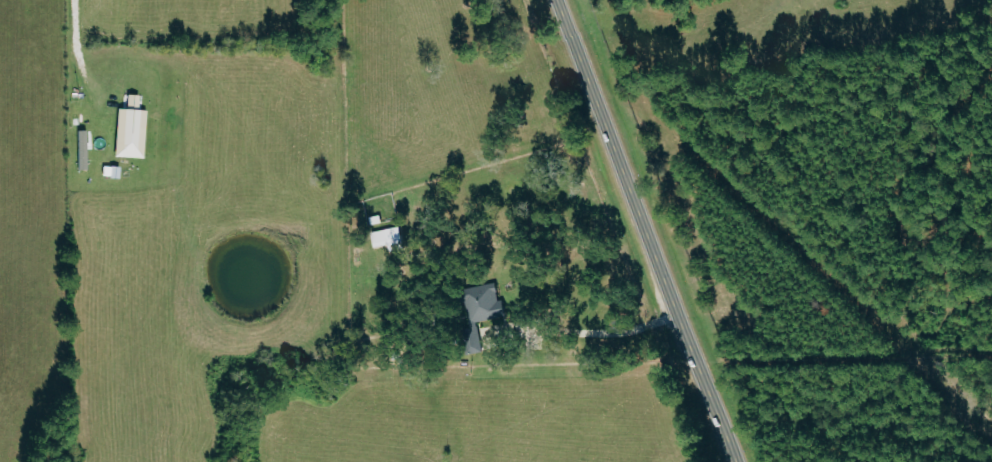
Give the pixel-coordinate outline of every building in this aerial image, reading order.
[(147,111),(118,110),(116,158),(145,159),(147,111)] [(79,171),(87,170),(86,131),(78,131),(79,171)] [(404,247),(400,226),(371,232),(374,248),(388,245),(389,250),(404,247)] [(483,351),(477,325),(505,319),(496,283),(462,291),(470,327),(463,329),(469,355),(483,351)]
